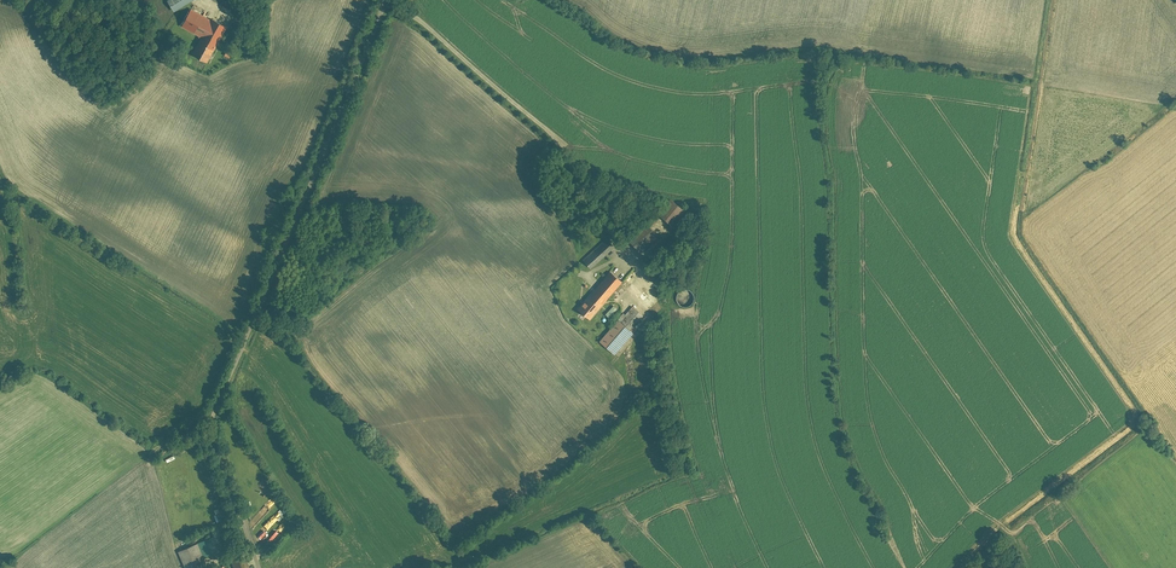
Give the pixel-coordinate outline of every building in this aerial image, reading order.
[(172,10),(189,0),(166,0),(172,10)] [(191,8),(181,25),(200,36),(190,54),(205,62),(224,27),(209,19),(210,18),(191,8)] [(654,215),(670,225),(681,208),(666,198),(654,215)] [(640,252),(658,237),(647,222),(628,238),(640,252)] [(591,267),(614,247),(607,239),(584,260),(591,267)] [(611,272),(589,296),(601,306),(622,282),(611,272)] [(690,304),(691,290),(678,289),(676,302),(690,304)] [(590,319),(601,306),(589,296),(578,308),(590,319)] [(630,331),(643,315),(635,307),(627,316),(624,314),(618,321),(630,331)] [(614,354),(633,333),(630,331),(618,321),(600,342),(614,354)] [(262,527),(257,533),(263,539),(269,533),(262,527)] [(273,536),(275,538),(281,533),(279,530),(273,536)] [(230,547),(224,532),(199,542),(200,545),(205,557),(230,547)] [(181,552),(188,567),(209,567),(205,557),(200,545),(181,552)]
